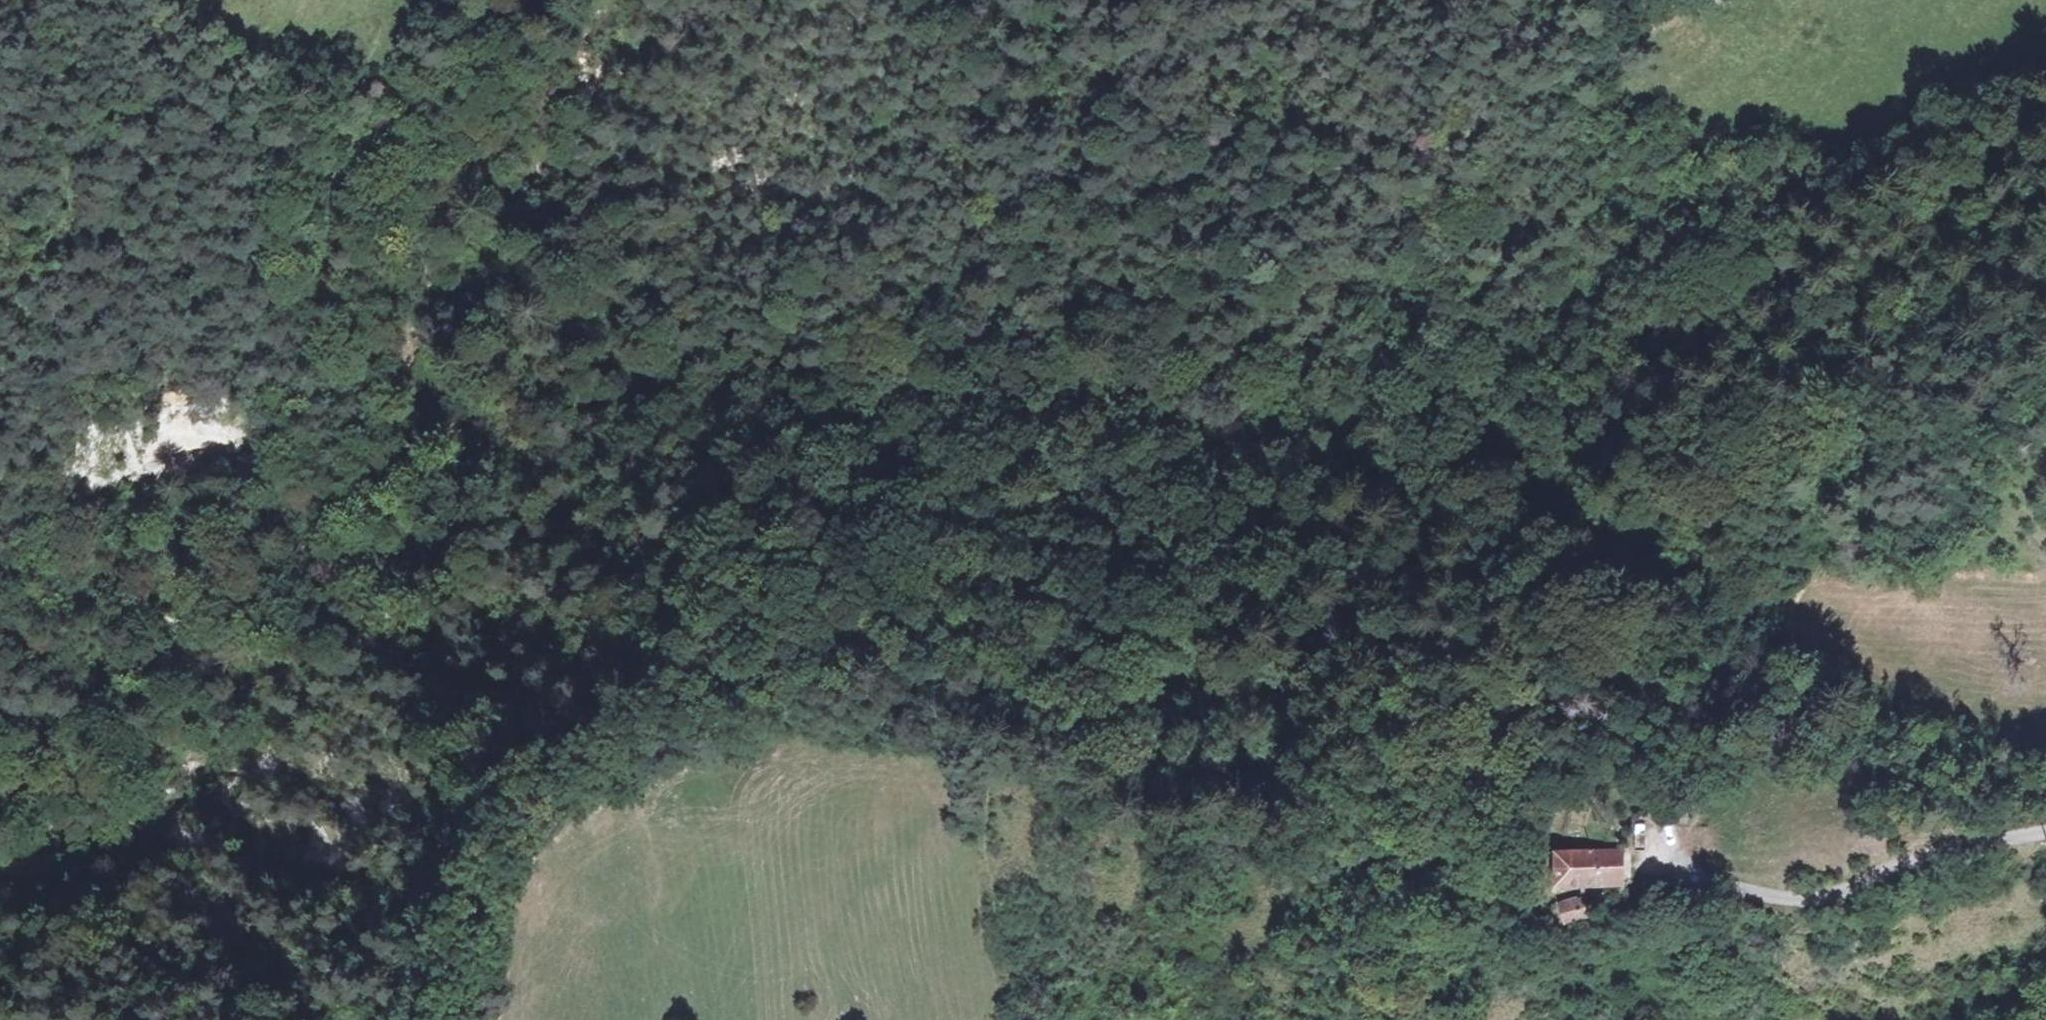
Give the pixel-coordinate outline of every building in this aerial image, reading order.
[(1614,841),(1570,840),(1570,871),(1615,871),(1614,841)] [(1555,902),(1562,924),(1588,916),(1581,893),(1555,902)]
